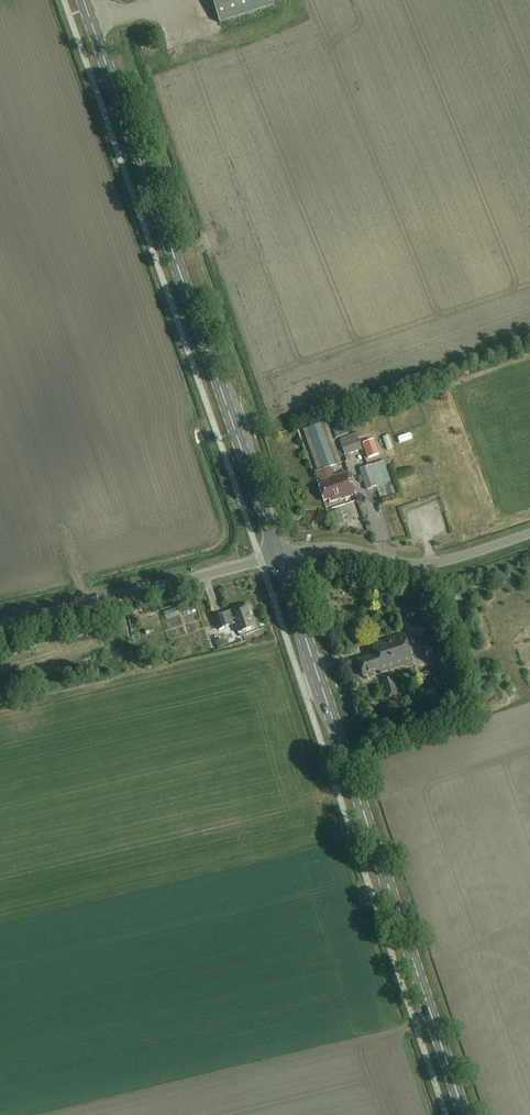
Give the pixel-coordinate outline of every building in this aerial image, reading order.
[(220,23),(274,6),(272,0),(213,0),(220,23)] [(330,417),(335,429),(333,429),(336,438),(349,434),(346,425),(347,424),(343,412),(330,417)] [(318,471),(322,485),(318,486),(323,503),(329,501),(329,503),(340,499),(340,501),(355,496),(347,474),(334,478),(330,467),(341,463),(327,422),(303,430),(318,471)] [(389,435),(383,438),(387,450),(393,448),(389,435)] [(358,438),(341,444),(345,456),(362,450),(358,438)] [(375,444),(364,448),(368,459),(379,455),(375,444)] [(382,462),(359,470),(367,491),(389,483),(382,462)] [(331,513),(335,525),(344,522),(340,510),(331,513)] [(438,539),(446,538),(444,526),(437,527),(438,539)] [(250,613),(247,605),(229,611),(210,618),(213,625),(217,624),(219,631),(228,628),(225,620),(232,618),(237,634),(252,629),(247,614),(250,613)] [(380,674),(384,672),(412,663),(402,635),(370,645),(373,655),(357,660),(362,677),(379,671),(380,674)] [(224,639),(215,642),(217,648),(226,645),(224,639)] [(455,662),(438,668),(441,676),(442,681),(459,676),(455,662)] [(428,671),(423,673),(426,682),(431,680),(428,671)] [(390,675),(385,676),(381,677),(388,699),(396,696),(390,675)]
